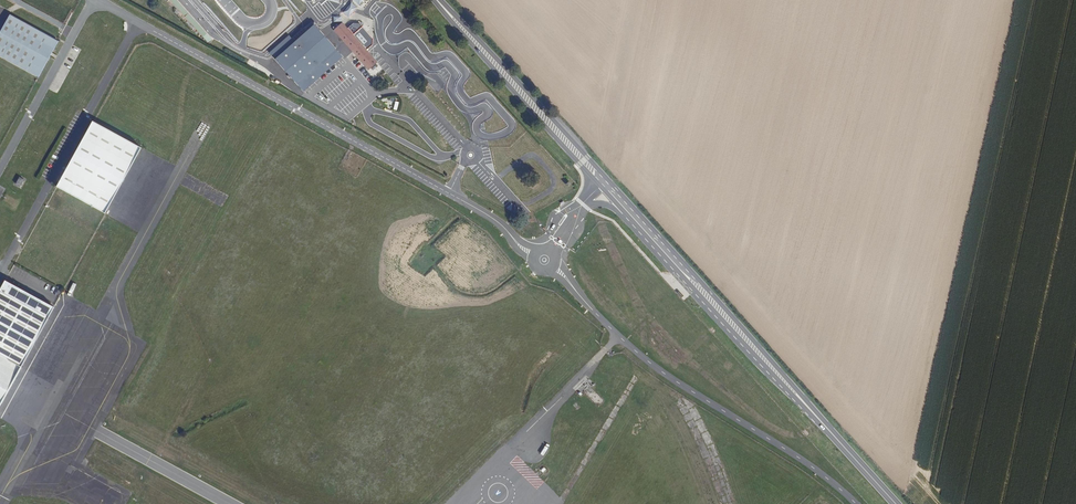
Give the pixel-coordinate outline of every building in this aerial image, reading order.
[(9,14),(0,31),(0,58),(39,78),(50,57),(59,41),(9,14)] [(365,29),(360,23),(352,22),(347,28),(342,22),(333,30),(368,69),(377,62),(367,50),(372,45),(373,39),(365,29)] [(293,83),(334,47),(314,24),(273,61),(293,83)] [(405,63),(405,67),(403,67),(402,73),(410,74),(409,80),(420,81),(420,74),(417,74),(417,70),(411,70),(411,64),(405,63)] [(56,188),(105,215),(142,147),(93,120),(56,188)] [(53,307),(5,281),(0,290),(0,406),(53,307)]
